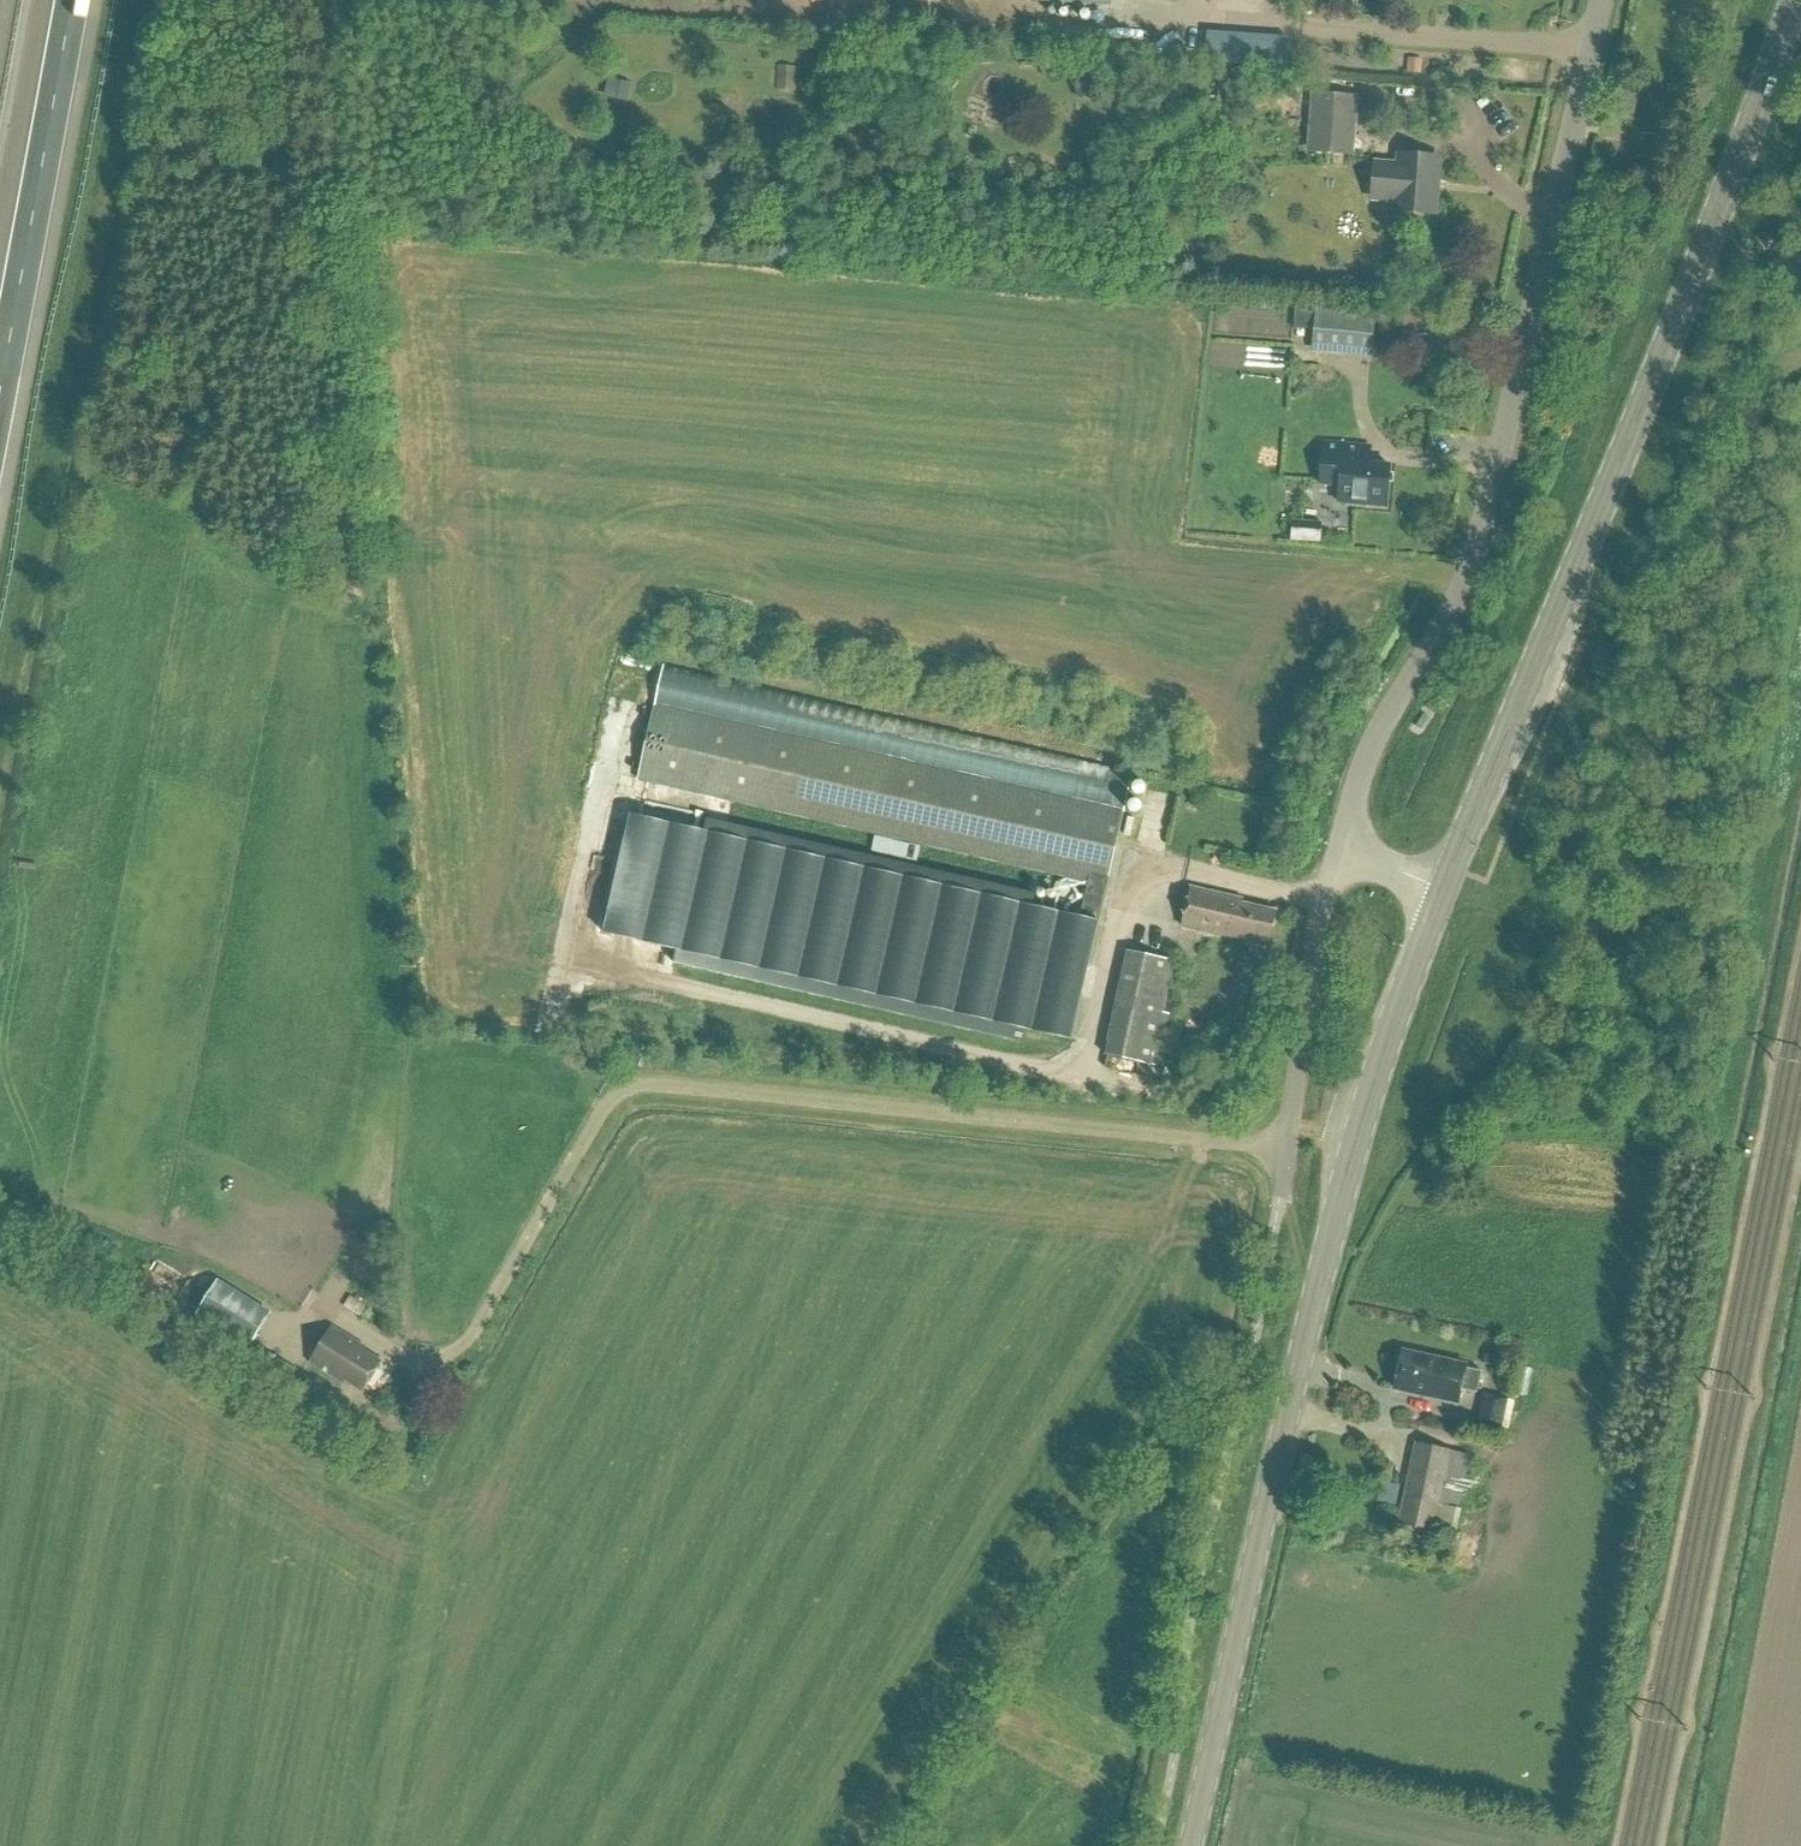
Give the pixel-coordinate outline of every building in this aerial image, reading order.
[(797,92),(798,68),(779,67),(778,91),(797,92)] [(604,98),(629,103),(632,84),(608,79),(604,98)] [(1355,158),(1359,97),(1312,94),(1308,155),(1355,158)] [(1435,210),(1438,164),(1434,159),(1404,157),(1399,161),(1399,167),(1376,165),(1373,202),(1396,204),(1396,207),(1400,212),(1430,214),(1435,210)] [(1373,358),(1377,312),(1316,307),(1312,353),(1373,358)] [(1387,508),(1390,467),(1370,465),(1371,448),(1324,443),(1320,485),(1341,486),(1339,503),(1387,508)] [(1306,518),(1307,539),(1338,538),(1337,517),(1306,518)] [(1090,882),(1082,917),(631,812),(604,931),(1073,1039),(1134,775),(665,667),(640,777),(1090,882)] [(1269,947),(1277,913),(1243,905),(1244,901),(1193,889),(1184,927),(1269,947)] [(1157,1068),(1169,1013),(1164,1011),(1175,963),(1129,953),(1106,1057),(1157,1068)] [(615,1064),(616,1054),(587,1051),(586,1061),(615,1064)] [(252,1350),(274,1314),(220,1281),(198,1317),(252,1350)] [(366,1348),(335,1328),(313,1363),(344,1383),(346,1380),(364,1391),(383,1361),(365,1350),(366,1348)] [(1393,1391),(1459,1405),(1463,1391),(1478,1394),(1483,1373),(1467,1369),(1469,1364),(1403,1349),(1393,1391)] [(1483,1394),(1477,1422),(1502,1428),(1508,1400),(1483,1394)] [(1519,1425),(1528,1427),(1535,1396),(1527,1394),(1519,1425)] [(1416,1445),(1399,1526),(1435,1533),(1441,1505),(1460,1509),(1464,1489),(1445,1485),(1452,1452),(1416,1445)]
